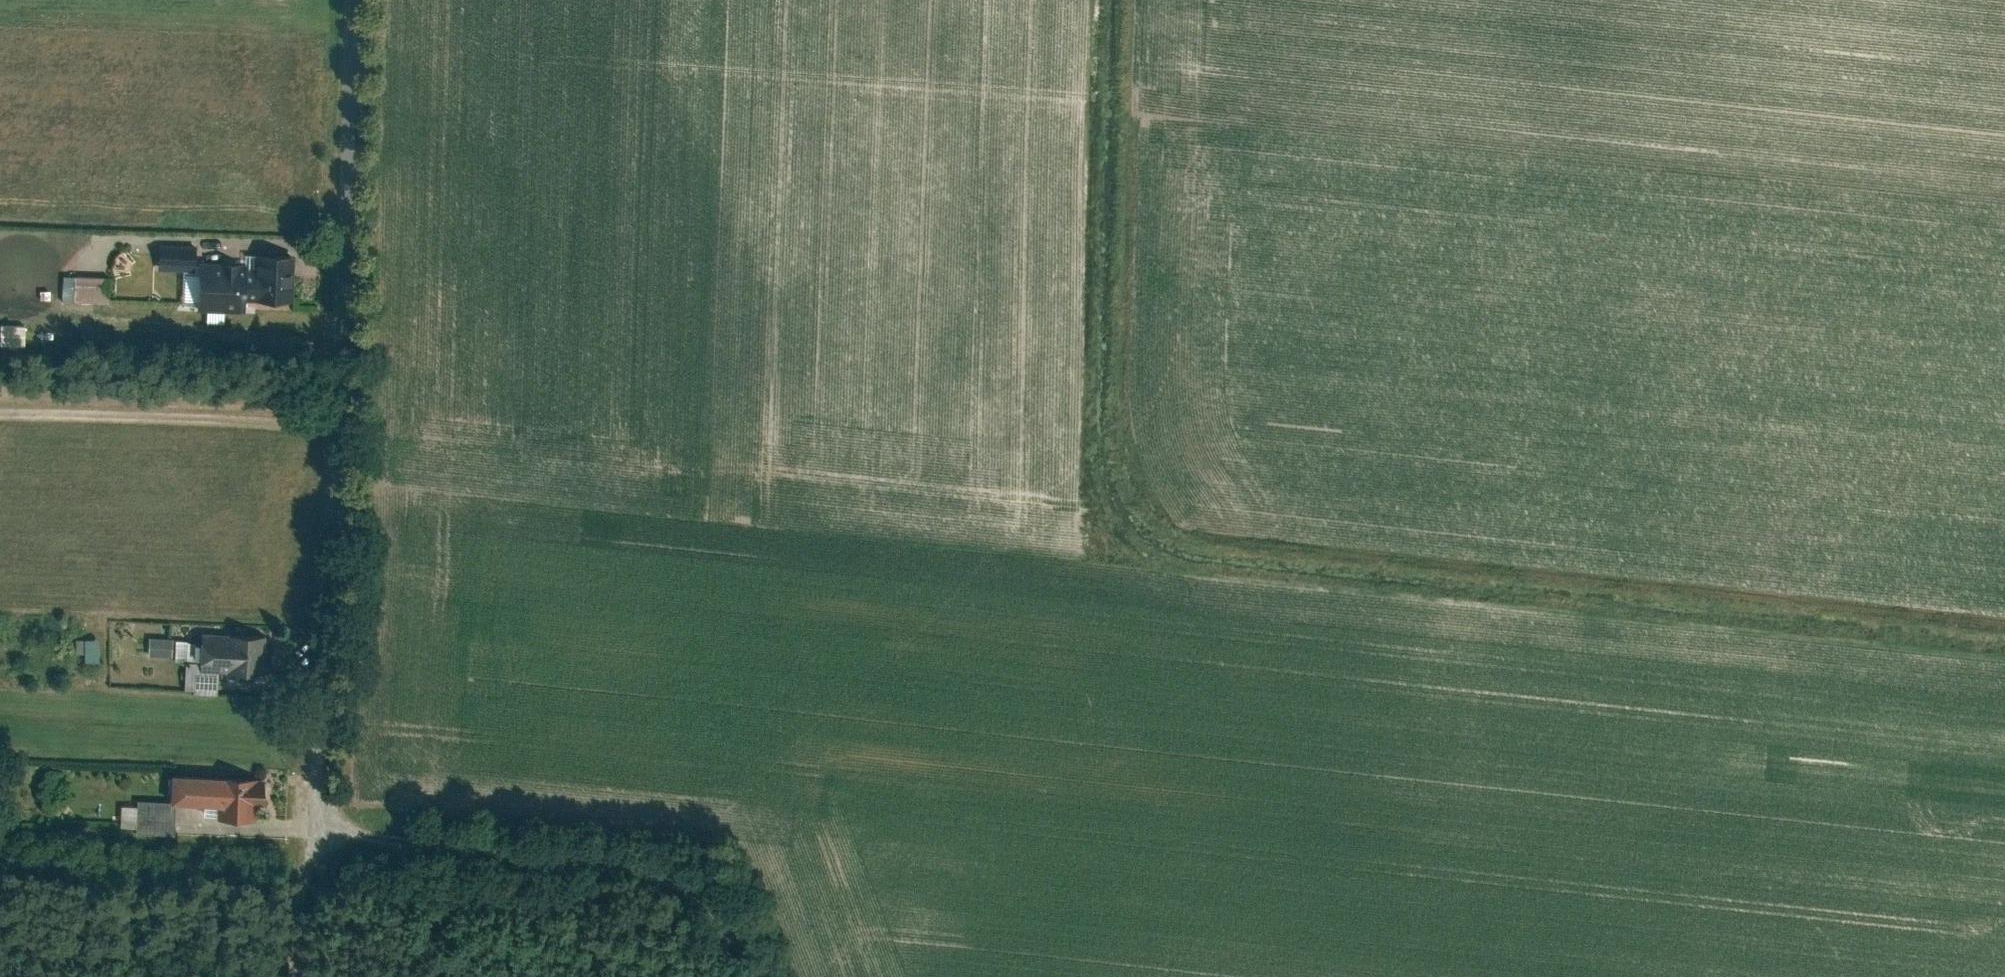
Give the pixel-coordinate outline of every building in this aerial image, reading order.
[(298,303),(299,256),(261,255),(261,265),(203,264),(203,247),(156,247),(156,273),(183,273),(182,311),(240,312),(241,302),(298,303)] [(73,275),(72,304),(109,305),(109,276),(73,275)] [(266,635),(199,633),(198,673),(265,675),(266,635)] [(77,660),(94,659),(93,636),(76,637),(77,660)] [(144,655),(169,655),(169,636),(144,636),(144,655)] [(263,777),(173,775),(173,803),(220,804),(220,819),(257,820),(257,802),(263,802),(263,777)] [(118,826),(133,826),(133,804),(119,804),(118,826)]
